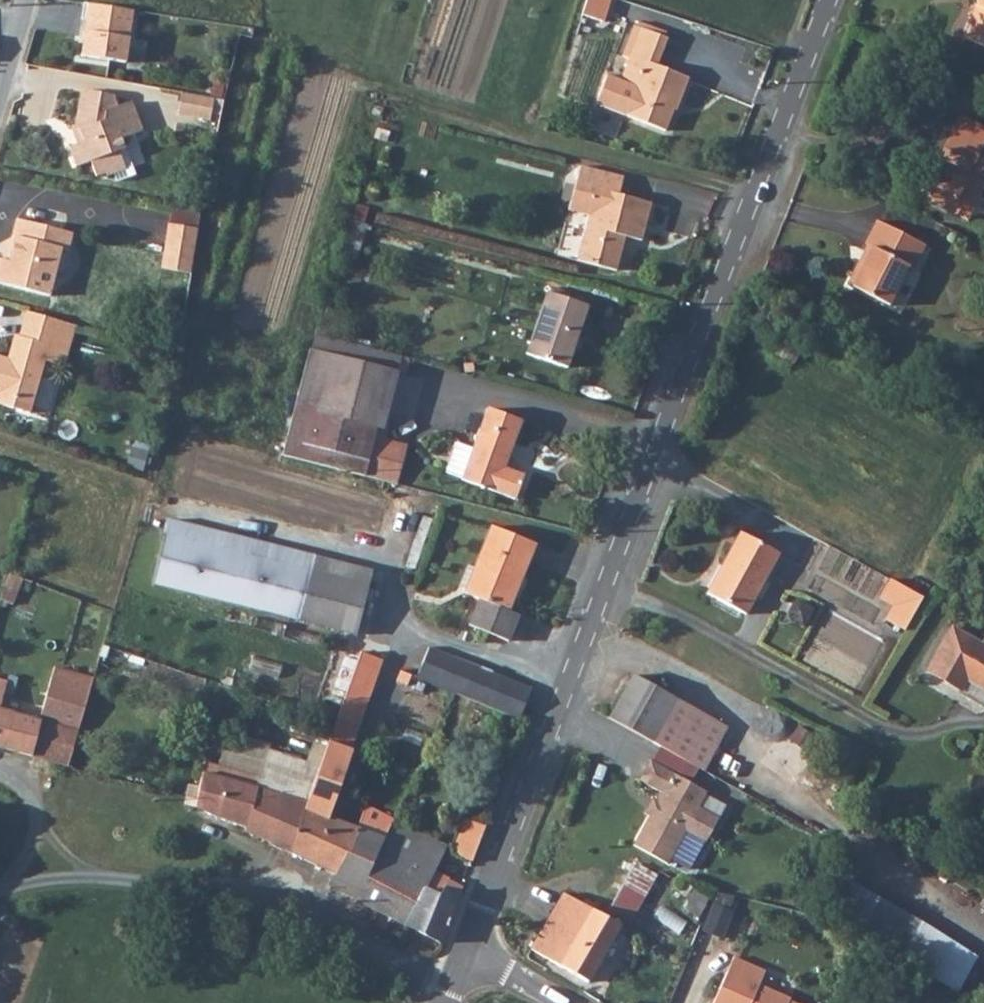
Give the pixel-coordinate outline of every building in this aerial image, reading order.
[(962,37),(983,46),(983,0),(976,0),(962,37)] [(133,12),(84,4),(81,20),(86,21),(80,57),(124,65),(133,12)] [(632,49),(639,52),(649,24),(642,21),(632,49)] [(674,33),(649,24),(639,52),(630,78),(614,72),(603,101),(632,112),(672,126),(680,106),(682,106),(694,73),(664,61),(674,33)] [(116,105),(112,95),(82,89),(73,129),(80,127),(84,140),(78,142),(68,145),(75,166),(89,161),(94,175),(105,171),(113,168),(108,154),(117,151),(124,148),(120,138),(141,130),(129,101),(116,105)] [(204,99),(184,95),(179,117),(200,121),(204,99)] [(204,99),(200,121),(211,123),(215,101),(204,99)] [(221,125),(225,103),(215,101),(211,123),(221,125)] [(969,117),(949,172),(942,191),(938,201),(983,217),(983,215),(983,122),(969,117)] [(73,129),(78,142),(84,140),(80,127),(73,129)] [(124,169),(117,151),(108,154),(113,168),(105,171),(106,176),(124,169)] [(949,172),(944,170),(937,189),(942,191),(949,172)] [(595,210),(592,223),(582,268),(621,277),(630,242),(646,246),(654,209),(623,202),(626,186),(585,175),(575,206),(595,210)] [(571,217),(592,223),(595,210),(575,206),(571,217)] [(925,239),(877,214),(864,238),(871,243),(862,259),(858,257),(847,277),(889,300),(909,262),(913,263),(925,239)] [(19,218),(14,236),(17,237),(11,262),(0,259),(0,283),(51,296),(63,250),(70,252),(75,232),(19,218)] [(194,277),(202,233),(172,228),(168,253),(180,255),(177,275),(194,277)] [(345,253),(362,257),(369,232),(353,228),(345,253)] [(165,272),(177,275),(180,255),(168,253),(165,272)] [(589,311),(548,298),(526,359),(568,372),(589,311)] [(24,311),(17,336),(47,344),(67,349),(74,324),(24,311)] [(0,357),(0,398),(3,406),(29,413),(47,344),(17,336),(14,335),(8,359),(0,357)] [(382,433),(389,435),(407,362),(319,341),(314,358),(290,461),(407,489),(415,457),(379,447),(382,433)] [(478,453),(462,448),(452,478),(467,484),(466,486),(521,504),(530,479),(510,472),(526,424),(492,413),(478,453)] [(371,577),(171,521),(157,586),(358,634),(371,577)] [(539,545),(492,526),(466,594),(482,600),(471,626),(483,630),(479,641),(486,644),(490,633),(510,641),(521,616),(512,612),(539,545)] [(780,555),(743,533),(709,593),(749,614),(780,555)] [(906,628),(924,595),(906,585),(890,576),(880,596),(893,603),(885,616),(906,628)] [(983,684),(983,640),(983,641),(954,626),(930,669),(965,688),(971,678),(983,684)] [(533,688),(432,647),(420,677),(456,692),(520,720),(533,688)] [(356,679),(376,687),(385,662),(365,653),(356,679)] [(74,768),(99,681),(57,669),(42,721),(0,709),(0,749),(74,768)] [(400,683),(409,687),(414,674),(405,671),(400,683)] [(640,671),(616,715),(660,738),(684,694),(640,671)] [(355,753),(352,752),(376,687),(356,679),(340,725),(335,737),(324,768),(311,805),(294,854),(339,875),(334,887),(361,902),(381,858),(398,820),(370,806),(360,830),(332,820),(345,779),(347,777),(355,753)] [(684,694),(660,738),(710,766),(734,721),(684,694)] [(340,725),(328,721),(324,733),(329,733),(334,736),(335,737),(340,725)] [(310,774),(313,765),(272,754),(269,765),(310,774)] [(710,793),(654,762),(643,781),(666,793),(661,803),(665,805),(660,814),(653,816),(636,846),(671,865),(689,832),(709,843),(722,820),(702,808),(710,793)] [(269,765),(265,780),(262,792),(311,805),(324,768),(313,765),(310,774),(269,765)] [(262,792),(265,780),(210,766),(204,789),(193,786),(190,798),(188,806),(199,808),(208,812),(214,816),(228,822),(250,827),(249,832),(294,854),(311,805),(262,792)] [(648,813),(653,816),(660,814),(665,805),(661,803),(656,800),(648,813)] [(401,868),(406,871),(425,834),(398,820),(381,858),(401,868)] [(475,855),(485,829),(468,822),(457,847),(475,855)] [(449,846),(425,834),(406,871),(431,883),(436,874),(449,846)] [(361,902),(381,912),(401,868),(381,858),(361,902)] [(605,909),(628,922),(654,876),(630,863),(605,909)] [(428,889),(431,883),(406,871),(401,868),(381,912),(409,927),(428,889)] [(442,896),(450,881),(436,874),(431,883),(428,889),(442,896)] [(453,876),(450,881),(442,896),(428,889),(409,927),(441,943),(465,881),(453,876)] [(955,989),(973,955),(835,878),(816,911),(955,989)] [(561,890),(531,948),(589,979),(619,922),(561,890)] [(716,938),(728,911),(709,904),(698,930),(716,938)] [(733,956),(710,1002),(791,1002),(787,1001),(788,999),(757,984),(764,971),(733,956)]
